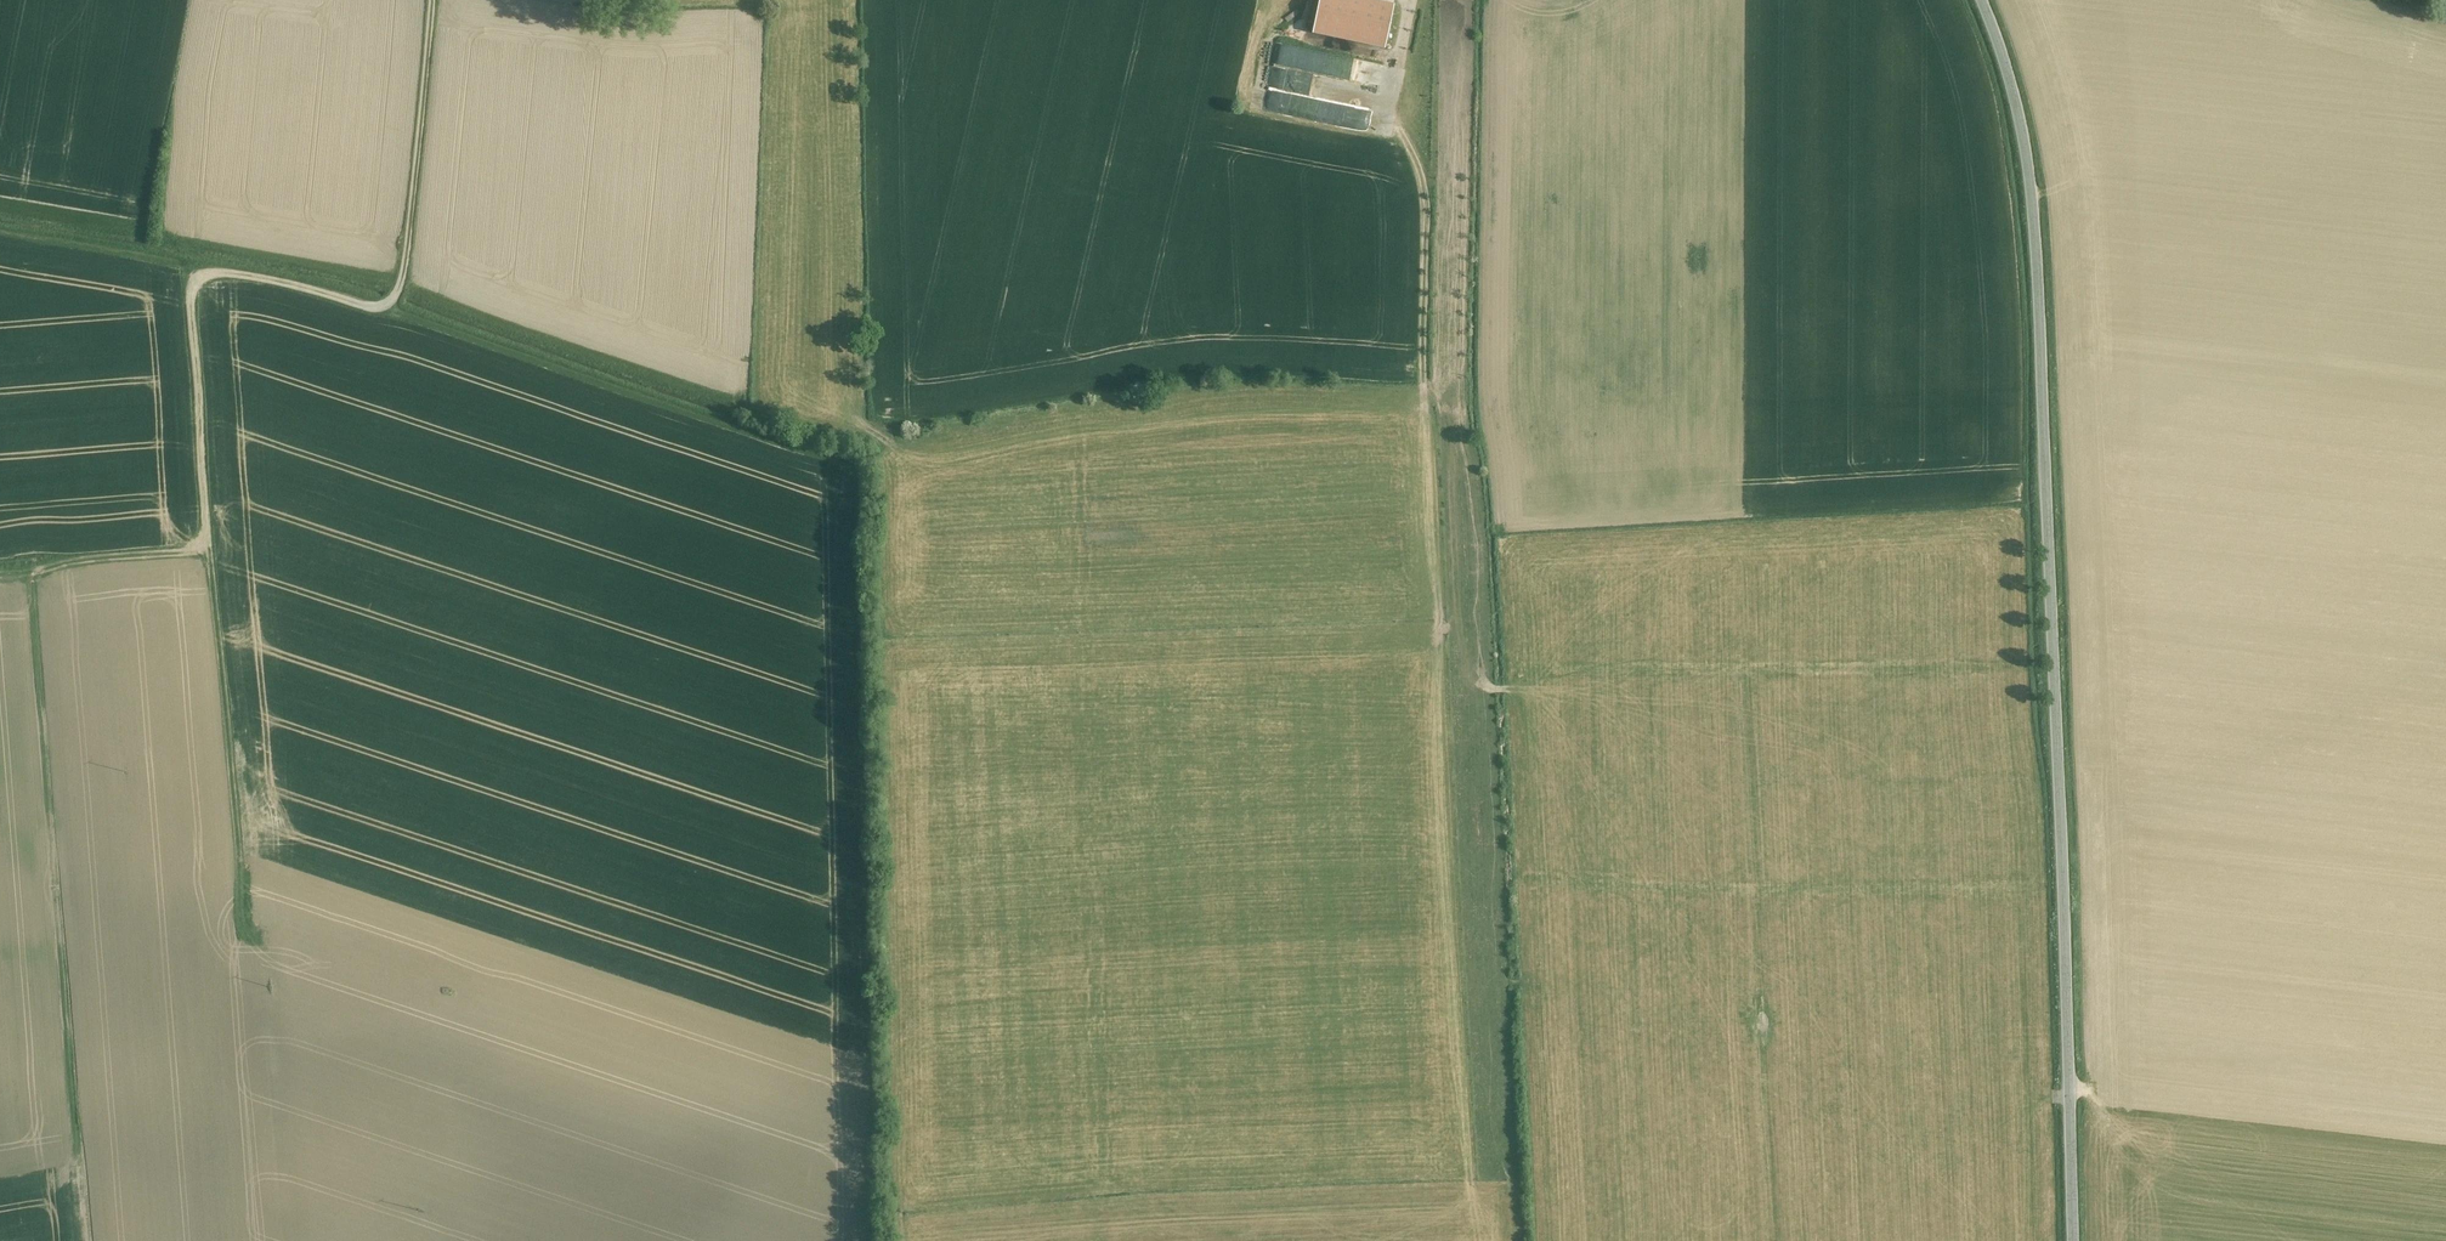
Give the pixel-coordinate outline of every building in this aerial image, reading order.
[(1375,0),(1319,0),(1312,33),(1385,49),(1394,4),(1375,0)] [(1377,84),(1319,74),(1323,51),(1272,42),(1268,65),(1265,64),(1261,85),(1291,90),(1291,93),(1373,107),(1377,84)]
